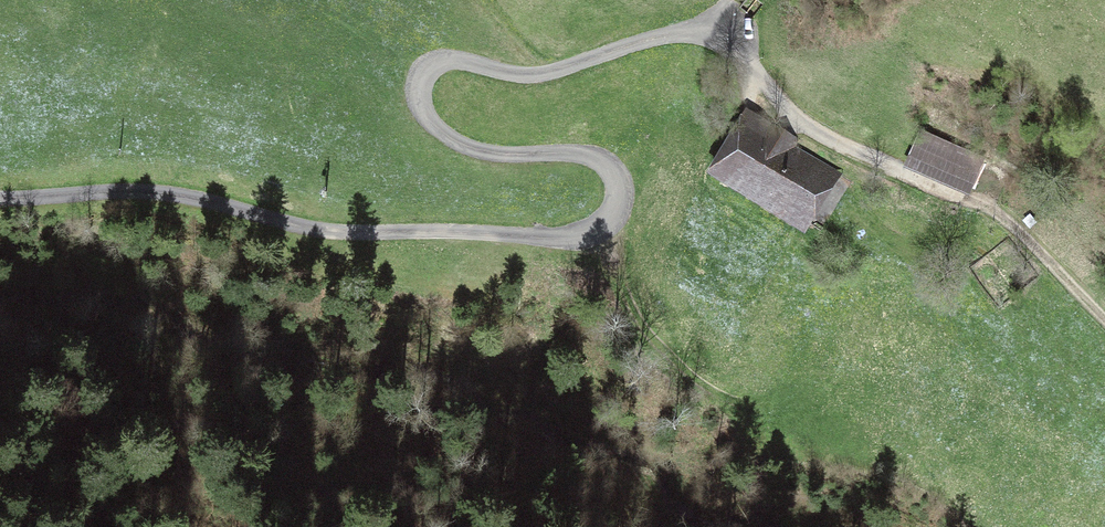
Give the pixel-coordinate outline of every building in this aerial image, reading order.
[(808,221),(830,183),(784,156),(793,140),(752,116),(721,170),(808,221)] [(985,161),(927,135),(913,166),(971,192),(985,161)]
